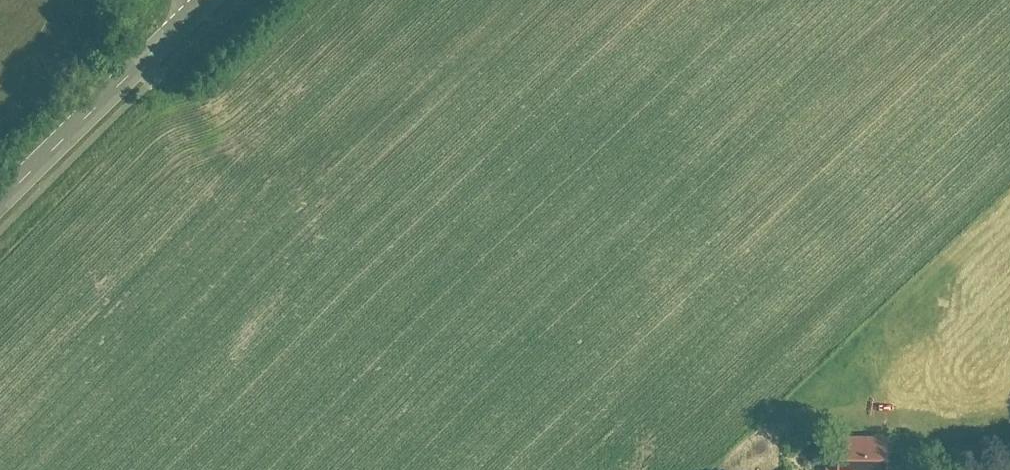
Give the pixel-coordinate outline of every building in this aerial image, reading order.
[(894,454),(827,456),(827,469),(894,469),(894,454)]
